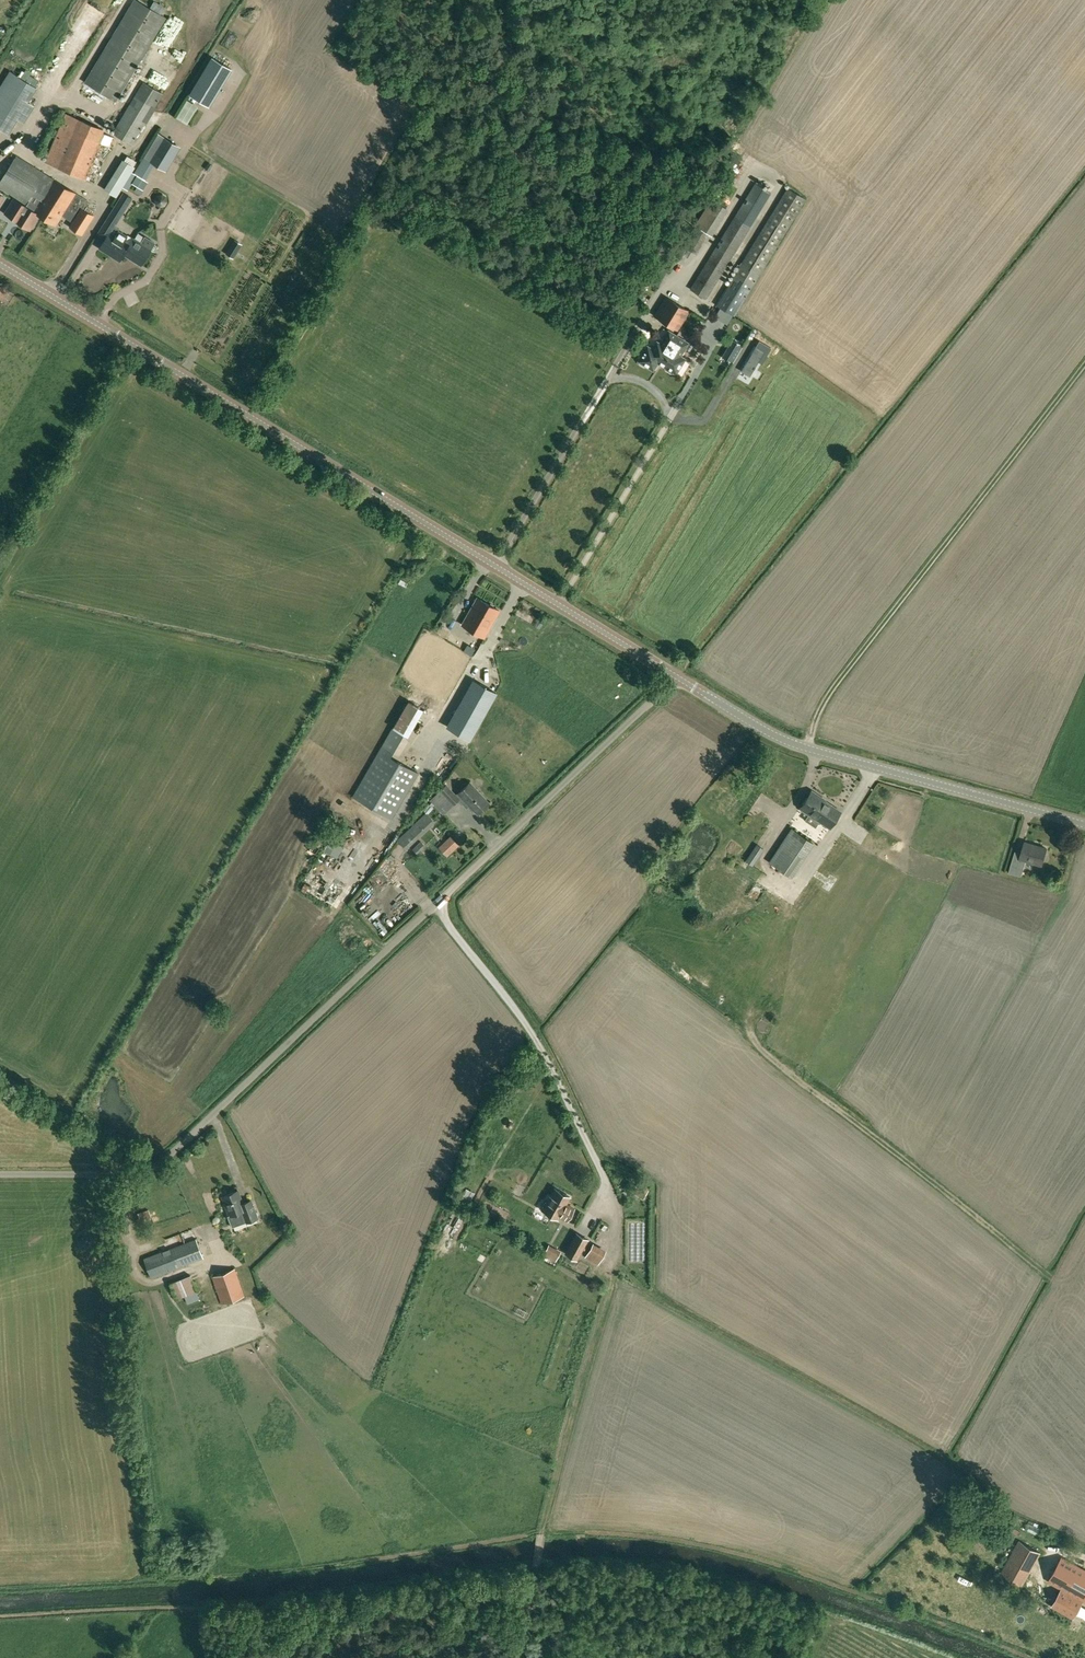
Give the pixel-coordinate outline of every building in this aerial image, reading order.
[(135,0),(134,0),(84,82),(115,100),(165,18),(135,0)] [(183,19),(181,26),(189,29),(191,23),(183,19)] [(185,33),(181,39),(194,45),(200,34),(195,31),(193,37),(185,33)] [(213,57),(190,94),(209,105),(231,68),(213,57)] [(156,69),(151,78),(168,88),(173,80),(156,69)] [(24,123),(34,106),(27,101),(36,87),(10,71),(0,87),(0,128),(8,133),(17,119),(24,123)] [(143,81),(135,94),(113,132),(132,145),(163,94),(143,81)] [(186,102),(177,117),(187,122),(196,107),(186,102)] [(114,138),(96,130),(64,117),(61,125),(45,162),(96,183),(114,138)] [(159,133),(144,157),(155,164),(166,170),(181,146),(159,133)] [(51,177),(16,156),(0,181),(0,187),(24,202),(33,207),(51,177)] [(144,157),(135,172),(146,179),(155,164),(144,157)] [(104,188),(116,195),(122,186),(127,189),(136,175),(134,174),(131,172),(133,167),(121,160),(104,188)] [(40,216),(55,225),(75,192),(51,177),(33,207),(31,210),(40,216)] [(755,181),(733,217),(690,289),(706,298),(711,289),(749,227),(771,191),(755,181)] [(716,304),(734,315),(805,199),(787,188),(716,304)] [(87,199),(75,192),(65,209),(76,216),(70,226),(82,234),(94,215),(90,213),(93,209),(88,206),(89,204),(85,202),(87,199)] [(133,238),(119,229),(120,227),(116,224),(133,198),(123,192),(97,234),(105,239),(99,247),(120,260),(123,254),(141,265),(154,243),(145,237),(142,241),(135,237),(130,244),(130,243),(133,238)] [(22,204),(14,199),(5,213),(14,219),(22,204)] [(33,207),(24,202),(22,204),(14,219),(12,222),(30,233),(40,216),(31,210),(33,207)] [(709,234),(697,226),(685,247),(696,254),(709,234)] [(235,246),(229,242),(222,254),(227,258),(235,246)] [(666,296),(654,315),(677,329),(689,311),(666,297),(667,297),(666,296)] [(659,363),(676,335),(668,330),(660,343),(657,341),(652,348),(647,345),(638,360),(640,361),(639,363),(645,366),(645,365),(653,369),(657,362),(659,363)] [(688,342),(676,335),(659,363),(666,367),(665,368),(672,373),(673,371),(676,373),(685,358),(680,355),(688,342)] [(734,339),(724,356),(733,362),(743,345),(734,339)] [(756,345),(743,367),(751,372),(764,350),(756,345)] [(484,637),(500,610),(477,597),(461,624),(484,637)] [(452,619),(458,622),(463,611),(457,608),(452,619)] [(456,640),(459,635),(443,626),(440,632),(456,640)] [(447,655),(470,670),(478,657),(461,646),(465,639),(459,635),(447,655)] [(433,646),(414,673),(424,680),(443,653),(433,646)] [(496,692),(474,680),(447,726),(470,739),(496,692)] [(405,730),(411,734),(427,707),(421,703),(405,730)] [(393,727),(379,750),(391,756),(404,733),(393,727)] [(379,750),(353,795),(392,818),(418,772),(391,756),(379,750)] [(424,790),(431,779),(425,775),(419,786),(424,790)] [(477,814),(489,802),(470,782),(457,794),(446,784),(429,800),(431,802),(429,804),(432,807),(433,805),(442,815),(459,799),(466,807),(469,805),(477,814)] [(821,796),(812,790),(800,807),(829,827),(841,811),(821,797),(821,796)] [(425,812),(425,811),(428,814),(433,808),(432,807),(429,804),(423,810),(425,812)] [(425,812),(396,841),(405,850),(435,822),(428,814),(425,811),(425,812)] [(351,830),(355,825),(348,819),(344,824),(351,830)] [(813,843),(792,828),(769,861),(791,875),(813,843)] [(446,856),(453,850),(445,841),(438,847),(446,856)] [(1021,852),(1015,850),(1009,872),(1021,876),(1026,860),(1042,865),(1047,848),(1024,841),(1021,852)] [(421,842),(413,849),(417,854),(425,846),(421,842)] [(764,849),(757,845),(746,861),(753,865),(764,849)] [(525,1068),(530,1076),(536,1072),(531,1064),(525,1068)] [(638,1193),(643,1184),(639,1181),(634,1190),(638,1193)] [(542,1210),(550,1214),(557,1218),(559,1215),(567,1220),(574,1208),(566,1203),(570,1196),(555,1188),(551,1197),(549,1196),(546,1202),(547,1202),(544,1207),(542,1210)] [(222,1196),(229,1215),(227,1216),(232,1227),(246,1221),(257,1217),(251,1200),(243,1203),(238,1190),(222,1196)] [(577,1233),(566,1253),(576,1259),(587,1239),(577,1233)] [(196,1238),(168,1248),(176,1268),(203,1258),(196,1238)] [(560,1252),(548,1245),(543,1254),(555,1261),(560,1252)] [(588,1256),(599,1263),(605,1253),(593,1246),(588,1256)] [(168,1248),(144,1257),(151,1277),(176,1268),(168,1248)] [(244,1295),(239,1280),(235,1268),(212,1276),(221,1303),(244,1295)] [(190,1275),(170,1282),(176,1298),(196,1291),(190,1275)] [(1018,1543),(1015,1549),(1035,1561),(1040,1552),(1020,1541),(1018,1543)] [(1049,1581),(1062,1588),(1052,1606),(1073,1618),(1084,1599),(1084,1600),(1084,1570),(1062,1557),(1049,1581)] [(1001,1574),(1000,1576),(1020,1587),(1026,1577),(1006,1566),(1001,1574)]
